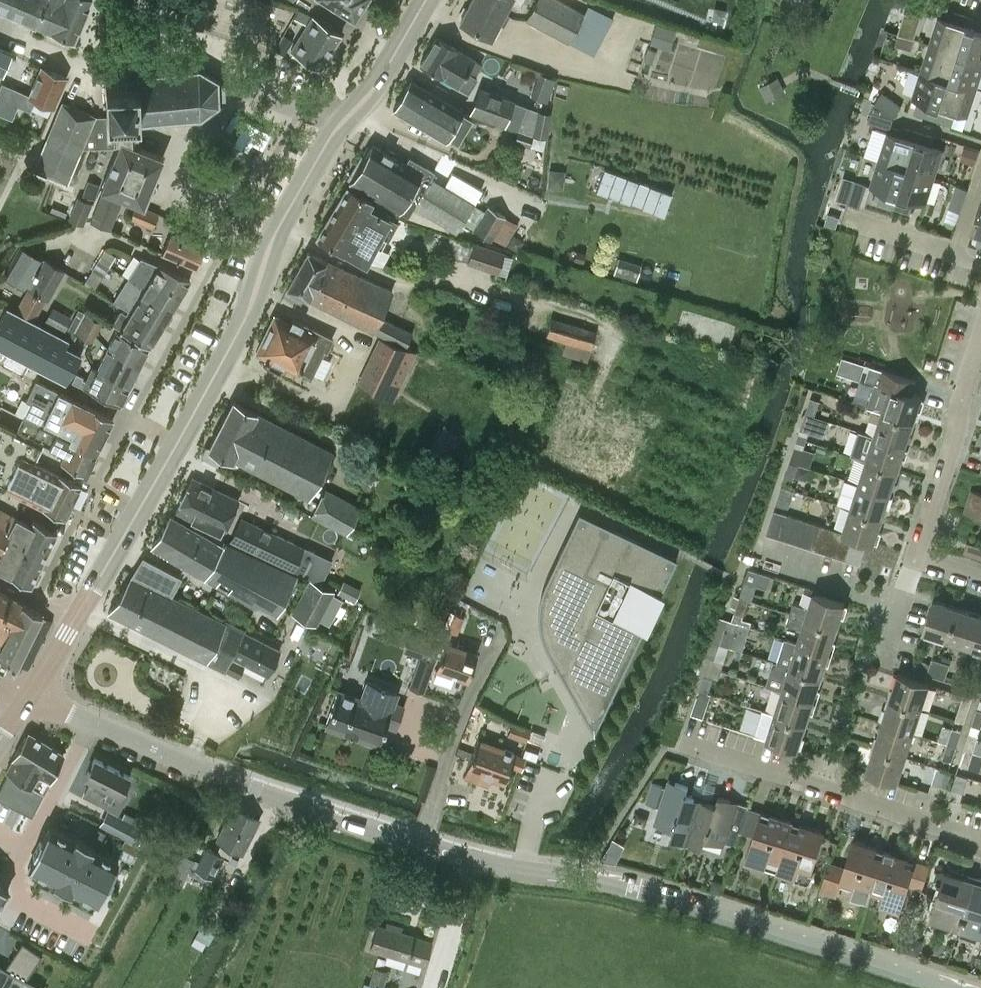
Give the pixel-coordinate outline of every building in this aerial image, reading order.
[(34,24),(44,0),(0,0),(0,10),(34,24)] [(34,24),(74,41),(91,0),(44,0),(34,24)] [(353,19),(365,0),(323,0),(353,19)] [(523,0),(472,0),(461,21),(491,38),(510,1),(520,6),(523,0)] [(612,18),(588,6),(584,14),(557,0),(537,0),(526,20),(569,42),(593,54),(612,18)] [(940,4),(936,15),(939,15),(945,17),(947,9),(948,7),(940,4)] [(306,24),(290,49),(292,50),(319,67),(339,34),(332,29),(334,25),(321,17),(319,21),(311,16),(298,9),(294,17),(306,24)] [(957,52),(969,17),(947,9),(945,17),(939,15),(930,43),(957,52)] [(969,17),(957,52),(980,60),(980,21),(969,17)] [(675,30),(657,24),(650,43),(669,49),(675,30)] [(911,48),(914,40),(898,35),(895,43),(911,48)] [(474,76),(481,63),(437,36),(420,63),(458,86),(458,85),(468,91),(476,77),(474,76)] [(278,51),(286,56),(290,49),(291,47),(283,43),(278,51)] [(949,79),(957,52),(930,43),(921,70),(949,79)] [(11,53),(0,48),(0,72),(2,73),(11,53)] [(648,48),(644,61),(653,64),(657,51),(648,48)] [(957,52),(949,79),(976,88),(980,73),(980,60),(957,52)] [(102,187),(117,193),(143,204),(163,156),(139,146),(138,122),(199,117),(201,120),(203,118),(201,115),(217,104),(221,105),(221,103),(218,102),(218,98),(225,98),(224,85),(217,85),(217,82),(221,80),(220,77),(217,79),(200,69),(202,66),(199,65),(197,68),(136,73),(136,81),(105,82),(106,115),(107,115),(107,119),(93,118),(95,115),(62,101),(47,140),(79,153),(81,148),(117,147),(101,187),(102,187)] [(0,91),(0,96),(18,104),(31,109),(36,99),(54,106),(57,99),(66,77),(50,70),(48,74),(40,71),(30,95),(3,84),(0,91)] [(949,79),(921,70),(912,97),(917,99),(913,110),(936,118),(949,79)] [(536,86),(532,96),(547,101),(555,78),(541,73),(536,86)] [(967,116),(976,88),(949,79),(936,118),(952,123),(956,112),(967,116)] [(443,140),(461,111),(411,80),(393,109),(443,140)] [(769,81),(760,86),(767,100),(776,95),(769,81)] [(550,113),(526,107),(527,106),(513,101),(514,100),(481,88),(472,112),(505,124),(505,123),(533,134),(545,136),(550,113)] [(874,101),(875,102),(893,115),(900,105),(881,91),(874,101)] [(12,118),(18,104),(0,96),(0,113),(12,118)] [(893,115),(875,102),(869,121),(891,128),(894,117),(893,115)] [(877,127),(868,155),(880,159),(907,168),(919,132),(903,127),(900,134),(889,131),(877,127)] [(546,138),(534,134),(519,130),(515,141),(542,150),(546,138)] [(935,137),(919,132),(907,168),(935,177),(944,149),(932,145),(934,139),(935,137)] [(934,139),(932,145),(944,149),(946,143),(934,139)] [(373,143),(350,181),(397,210),(408,216),(448,230),(450,227),(456,230),(457,228),(472,202),(444,185),(431,177),(434,171),(425,165),(409,156),(408,157),(405,163),(373,143)] [(961,160),(974,165),(979,152),(965,148),(961,160)] [(907,168),(880,159),(871,186),(882,190),(879,201),(895,206),(907,168)] [(672,193),(604,168),(596,191),(664,216),(672,193)] [(907,168),(895,206),(911,211),(914,200),(926,204),(935,177),(907,168)] [(474,203),(482,189),(452,172),(444,185),(472,202),(474,203)] [(860,206),(867,184),(855,180),(848,203),(860,206)] [(961,211),(969,188),(957,184),(949,207),(961,211)] [(388,239),(398,222),(388,217),(389,216),(367,204),(371,197),(346,186),(317,237),(318,237),(319,236),(342,249),(343,248),(364,260),(374,243),(380,246),(384,238),(388,239)] [(102,193),(91,221),(107,227),(110,218),(114,220),(122,201),(102,193)] [(83,224),(92,202),(78,196),(69,218),(83,224)] [(152,227),(158,213),(135,203),(129,217),(152,227)] [(491,240),(505,216),(488,206),(474,230),(491,240)] [(980,234),(980,206),(973,231),(980,234)] [(843,215),(830,211),(826,224),(838,228),(843,215)] [(195,267),(204,245),(198,242),(200,236),(173,225),(162,253),(195,267)] [(511,235),(506,245),(516,251),(522,242),(511,235)] [(459,237),(452,251),(464,257),(471,243),(459,237)] [(497,269),(502,251),(474,242),(469,260),(497,269)] [(2,274),(27,288),(44,259),(19,244),(2,274)] [(95,265),(84,282),(93,288),(98,280),(99,281),(115,255),(105,249),(95,265)] [(404,345),(411,330),(379,315),(391,289),(342,265),(340,268),(308,250),(286,286),(318,302),(317,303),(404,345)] [(615,273),(636,279),(640,263),(619,257),(615,273)] [(149,297),(171,310),(190,279),(141,258),(113,300),(133,313),(134,312),(138,314),(149,297)] [(65,271),(44,259),(27,288),(48,300),(65,271)] [(171,310),(149,297),(138,314),(134,312),(133,313),(131,316),(120,310),(112,323),(127,332),(127,333),(149,346),(163,323),(168,323),(173,315),(171,310)] [(74,312),(55,302),(44,323),(63,333),(74,312)] [(67,381),(81,353),(65,345),(68,340),(6,307),(0,317),(0,346),(67,381)] [(89,329),(94,336),(102,321),(84,311),(78,323),(89,329)] [(283,364),(297,372),(298,370),(310,376),(323,349),(326,350),(332,338),(318,331),(291,317),(289,322),(273,314),(255,351),(258,352),(257,354),(266,358),(263,364),(279,372),(283,364)] [(588,358),(597,331),(552,316),(547,334),(554,336),(550,346),(588,358)] [(74,331),(92,340),(94,336),(89,329),(78,323),(74,331)] [(107,348),(140,364),(148,346),(116,330),(107,348)] [(86,352),(92,340),(74,331),(70,340),(72,341),(71,344),(86,352)] [(414,352),(379,337),(365,368),(400,383),(414,352)] [(24,360),(2,348),(0,351),(0,367),(15,375),(24,360)] [(96,372),(128,388),(140,364),(107,348),(97,370),(96,372)] [(120,405),(128,388),(96,372),(97,370),(92,367),(86,380),(82,378),(83,376),(76,372),(72,381),(120,405)] [(70,440),(96,453),(113,418),(36,380),(26,400),(31,402),(24,415),(56,431),(57,427),(73,434),(70,440)] [(906,392),(890,386),(889,387),(882,410),(913,421),(921,397),(906,392)] [(802,392),(797,409),(802,411),(807,394),(802,392)] [(809,404),(806,413),(814,416),(820,400),(811,397),(809,404)] [(307,498),(331,451),(232,400),(208,445),(205,445),(201,454),(203,456),(216,463),(221,453),(307,498)] [(873,408),(870,418),(878,421),(874,435),(905,446),(913,421),(882,410),(873,408)] [(806,413),(801,428),(810,431),(814,416),(806,413)] [(85,473),(96,453),(70,440),(73,434),(57,427),(56,431),(24,415),(18,429),(44,442),(64,452),(60,460),(85,473)] [(44,442),(18,429),(17,431),(0,423),(0,485),(64,517),(65,515),(69,515),(72,508),(70,504),(80,484),(34,461),(44,442)] [(458,432),(444,423),(431,445),(445,453),(458,432)] [(866,459),(898,470),(905,446),(874,435),(866,459)] [(796,445),(791,461),(799,464),(804,448),(796,445)] [(898,470),(866,459),(858,483),(890,494),(898,470)] [(791,461),(786,476),(794,479),(795,475),(807,479),(810,468),(799,464),(791,461)] [(176,518),(191,525),(194,520),(222,533),(238,499),(192,477),(176,511),(179,512),(176,518)] [(850,507),(882,517),(890,494),(858,483),(850,507)] [(783,485),(777,503),(789,507),(795,489),(783,485)] [(324,489),(310,516),(343,533),(357,507),(324,489)] [(964,513),(980,518),(980,494),(971,490),(964,513)] [(30,524),(0,507),(0,569),(30,585),(41,563),(17,550),(31,524),(30,524)] [(842,533),(855,536),(868,541),(874,543),(882,517),(850,507),(843,531),(842,533)] [(778,537),(786,513),(775,509),(767,534),(778,537)] [(569,678),(564,681),(594,734),(598,724),(677,559),(578,513),(545,584),(550,587),(549,589),(546,597),(544,606),(544,615),(544,617),(544,624),(546,633),(549,642),(551,647),(569,678)] [(790,541),(798,517),(786,513),(778,537),(790,541)] [(191,526),(191,525),(176,518),(176,519),(170,515),(152,546),(254,605),(259,602),(260,602),(275,611),(296,575),(223,541),(221,544),(191,526)] [(802,545),(809,520),(798,517),(790,541),(802,545)] [(33,518),(30,524),(31,524),(17,550),(41,563),(58,531),(33,518)] [(241,518),(230,542),(292,571),(293,570),(305,575),(319,582),(330,560),(315,553),(241,518)] [(813,548),(821,524),(809,520),(802,545),(813,548)] [(824,552),(832,528),(821,524),(813,548),(824,552)] [(835,555),(842,533),(843,531),(832,528),(824,552),(835,555)] [(848,560),(855,536),(842,533),(835,555),(848,560)] [(848,560),(861,564),(868,541),(855,536),(848,560)] [(968,540),(964,552),(980,557),(980,544),(968,540)] [(223,669),(242,632),(244,629),(224,619),(223,622),(169,595),(179,576),(142,558),(108,611),(223,669)] [(749,568),(748,571),(740,595),(752,599),(757,585),(767,588),(771,575),(749,568)] [(309,581),(292,614),(311,624),(328,590),(309,581)] [(342,583),(338,592),(354,600),(359,591),(342,583)] [(0,616),(10,598),(0,593),(0,616)] [(790,612),(837,627),(845,603),(813,593),(809,607),(793,602),(790,612)] [(748,600),(739,597),(734,612),(743,615),(748,600)] [(16,665),(42,614),(10,598),(0,616),(0,656),(16,665)] [(924,631),(949,639),(959,608),(934,600),(924,631)] [(980,621),(980,615),(959,608),(949,639),(973,646),(980,621)] [(790,612),(786,624),(787,624),(802,629),(798,641),(830,651),(837,627),(790,612)] [(453,613),(447,630),(457,633),(463,616),(453,613)] [(710,639),(720,642),(725,628),(734,631),(737,622),(718,615),(710,639)] [(973,646),(980,649),(980,621),(973,646)] [(433,625),(429,637),(438,640),(433,654),(436,655),(439,656),(435,668),(437,669),(435,676),(437,681),(445,684),(450,681),(453,674),(467,680),(477,653),(447,643),(451,632),(433,625)] [(725,628),(720,642),(729,645),(734,631),(725,628)] [(280,650),(242,632),(223,669),(225,670),(238,676),(244,664),(267,675),(280,650)] [(403,652),(421,658),(410,687),(422,692),(436,655),(433,654),(431,653),(435,642),(410,633),(403,652)] [(798,641),(783,636),(783,638),(785,638),(777,661),(822,676),(830,651),(798,641)] [(720,643),(715,659),(719,660),(724,662),(729,646),(720,643)] [(915,657),(911,669),(928,674),(931,663),(915,657)] [(931,663),(928,674),(937,676),(942,661),(933,658),(931,663)] [(771,671),(767,685),(782,690),(814,700),(822,676),(777,661),(777,662),(774,661),(771,671)] [(942,661),(937,676),(945,679),(950,664),(942,661)] [(702,663),(700,672),(719,678),(721,670),(702,663)] [(889,698),(921,708),(929,683),(897,673),(889,698)] [(704,674),(699,690),(701,690),(708,692),(713,677),(704,674)] [(395,728),(402,707),(392,703),(396,691),(367,681),(361,699),(337,690),(325,725),(378,743),(384,724),(395,728)] [(705,717),(712,694),(708,692),(701,690),(693,713),(705,717)] [(782,690),(774,714),(806,724),(814,700),(782,690)] [(972,696),(964,694),(956,719),(965,721),(972,696)] [(882,722),(914,732),(921,708),(889,698),(882,722)] [(972,724),(980,727),(980,725),(980,710),(977,708),(972,724)] [(806,724),(774,714),(762,710),(754,734),(798,748),(806,724)] [(874,746),(906,756),(914,732),(882,722),(874,746)] [(526,741),(530,729),(512,723),(508,734),(526,741)] [(948,743),(957,746),(962,730),(953,727),(948,743)] [(545,734),(532,730),(529,739),(542,743),(545,734)] [(8,773),(44,791),(63,754),(26,732),(12,758),(13,759),(5,771),(8,773)] [(969,732),(964,748),(973,751),(978,735),(969,732)] [(520,768),(523,758),(514,754),(515,753),(476,739),(463,774),(481,780),(483,773),(505,781),(511,765),(520,768)] [(952,761),(957,746),(948,743),(943,758),(952,761)] [(898,781),(906,756),(874,746),(866,771),(898,781)] [(523,756),(536,760),(538,753),(525,748),(523,756)] [(973,751),(964,748),(959,764),(968,766),(973,751)] [(120,791),(128,774),(94,757),(85,775),(92,778),(84,793),(117,810),(125,794),(120,791)] [(945,796),(948,787),(953,773),(937,767),(932,782),(930,791),(945,796)] [(44,791),(8,773),(0,788),(0,799),(22,811),(32,815),(44,791)] [(672,836),(687,841),(701,797),(687,792),(689,787),(669,780),(667,785),(654,781),(647,802),(661,806),(655,823),(675,829),(672,836)] [(948,787),(945,796),(961,801),(964,792),(948,787)] [(701,797),(687,841),(703,845),(705,839),(724,845),(725,841),(736,844),(748,805),(718,795),(716,801),(701,797)] [(259,818),(233,805),(216,839),(221,841),(217,849),(230,856),(234,848),(242,852),(259,818)] [(779,864),(793,820),(763,810),(747,859),(766,866),(768,860),(779,864)] [(645,826),(650,815),(640,811),(636,823),(645,826)] [(117,813),(108,829),(134,842),(137,844),(145,828),(142,827),(117,813)] [(779,864),(777,870),(796,876),(795,879),(803,882),(809,882),(811,879),(812,875),(810,874),(821,839),(824,831),(793,820),(779,864)] [(35,853),(28,867),(54,880),(53,882),(71,891),(72,889),(98,902),(105,888),(106,889),(113,876),(112,875),(118,861),(96,850),(93,848),(94,846),(90,845),(75,837),(75,839),(49,826),(42,840),(40,839),(33,852),(35,853)] [(98,828),(94,837),(101,841),(105,831),(98,828)] [(94,837),(90,845),(94,846),(93,848),(96,850),(101,841),(94,837)] [(125,839),(121,847),(136,854),(140,846),(125,839)] [(869,893),(884,849),(853,840),(845,866),(830,861),(821,890),(836,895),(839,883),(852,887),(850,893),(867,898),(869,893)] [(224,856),(206,847),(199,861),(195,868),(213,878),(224,856)] [(884,849),(869,893),(882,897),(880,902),(899,908),(907,885),(922,890),(930,864),(884,849)] [(191,866),(195,859),(181,852),(174,866),(188,873),(191,866)] [(181,887),(188,873),(174,866),(167,880),(181,887)] [(961,928),(975,881),(946,871),(933,914),(942,917),(940,922),(961,928)] [(713,880),(711,890),(720,893),(723,883),(713,880)] [(975,881),(961,928),(980,935),(980,883),(975,881)] [(9,889),(0,883),(0,902),(9,889)] [(211,932),(215,925),(204,919),(201,926),(211,932)] [(424,964),(431,940),(401,931),(402,927),(387,922),(386,926),(378,923),(370,947),(424,964)] [(202,949),(206,942),(196,936),(192,943),(202,949)] [(35,985),(25,980),(26,979),(42,955),(22,942),(4,968),(0,966),(0,987),(34,987),(35,985)] [(375,965),(370,983),(382,987),(388,969),(383,968),(386,959),(378,957),(375,965)]
